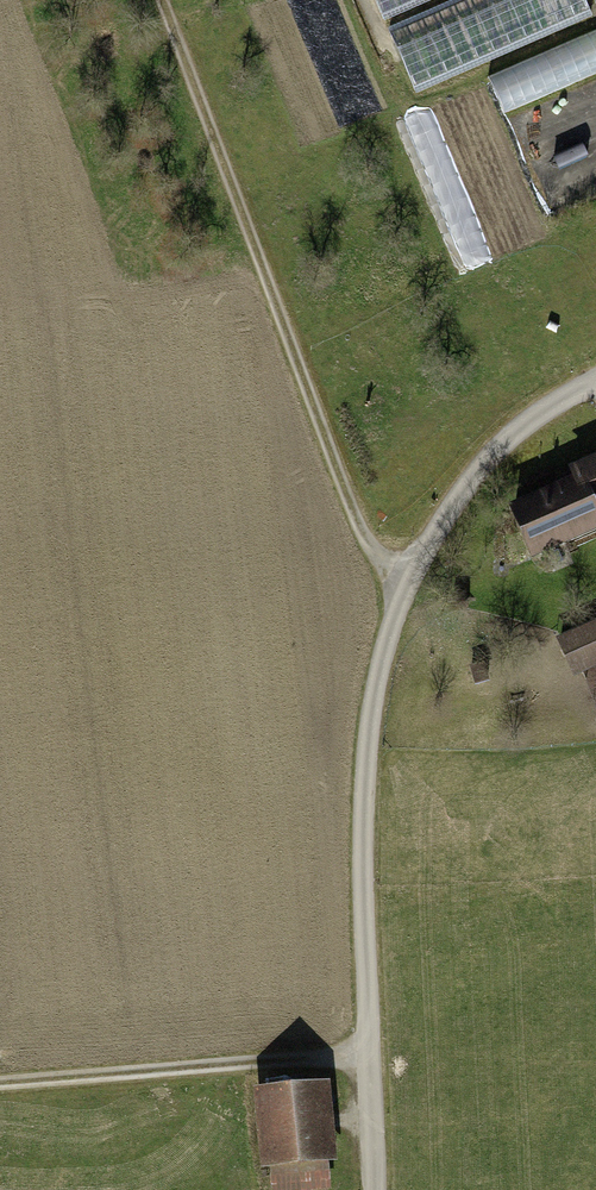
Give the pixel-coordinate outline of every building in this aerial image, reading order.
[(379,18),(423,0),(372,0),(379,18)] [(384,27),(411,92),(590,16),(583,0),(448,0),(384,27)] [(486,79),(503,119),(595,80),(595,35),(595,33),(486,79)] [(204,236),(212,250),(221,246),(213,231),(204,236)] [(595,516),(595,449),(572,459),(595,516)] [(493,577),(479,581),(486,601),(500,596),(493,577)] [(554,639),(571,677),(595,666),(595,620),(554,639)] [(249,1085),(255,1160),(262,1159),(265,1189),(271,1189),(328,1185),(325,1154),(334,1153),(328,1079),(249,1085)]
